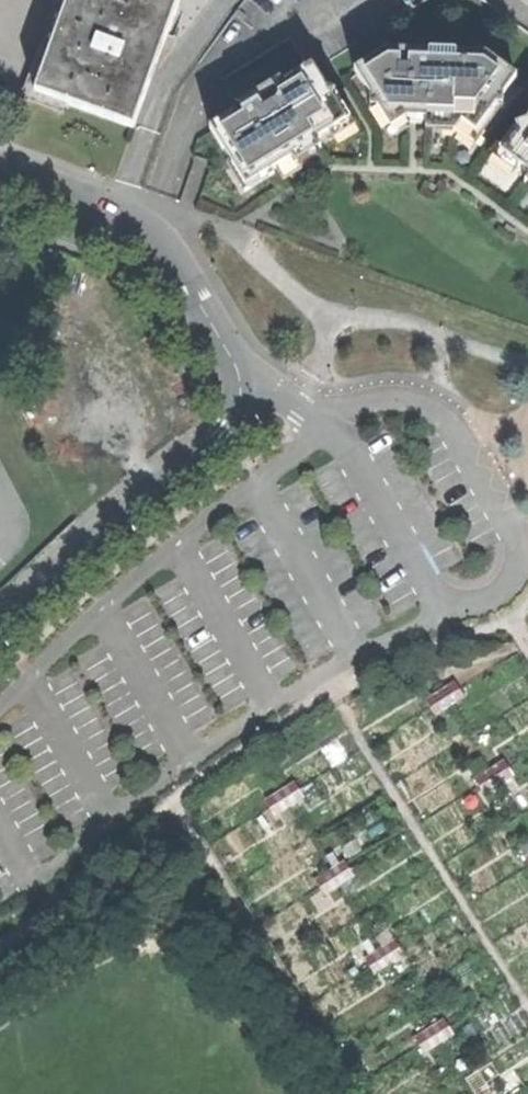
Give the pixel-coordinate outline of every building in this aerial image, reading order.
[(35,92),(68,0),(0,0),(0,79),(30,106),(31,101),(35,92)] [(35,92),(69,104),(83,109),(133,128),(179,0),(68,0),(35,92)] [(377,108),(389,129),(406,118),(415,119),(425,119),(425,128),(442,128),(442,120),(459,120),(475,133),(494,106),(502,106),(502,94),(516,77),(485,55),(386,51),(353,70),(370,97),(370,108),(377,108)] [(237,164),(250,184),(281,165),(290,159),(294,165),(307,156),(304,151),(317,143),(316,140),(345,122),(331,99),(334,92),(325,88),(311,66),(281,84),(279,80),(237,106),(239,110),(209,128),(232,166),(237,164)] [(502,153),(527,173),(527,118),(525,122),(515,124),(518,132),(502,153)] [(459,691),(454,683),(440,692),(425,701),(430,709),(435,717),(450,708),(464,699),(459,691)] [(509,769),(505,762),(489,771),(475,780),(480,788),(485,796),(499,787),(514,778),(509,769)] [(298,791),(294,783),(279,792),(264,801),(269,809),(274,817),(289,808),(303,799),(298,791)] [(348,869),(344,862),(329,871),(315,880),(319,888),(324,896),(339,887),(354,878),(348,869)] [(398,949),(393,939),(378,948),(363,957),(369,967),(373,973),(388,964),(402,955),(398,949)] [(446,1029),(442,1021),(429,1029),(412,1039),(417,1047),(422,1055),(439,1045),(451,1037),(446,1029)]
